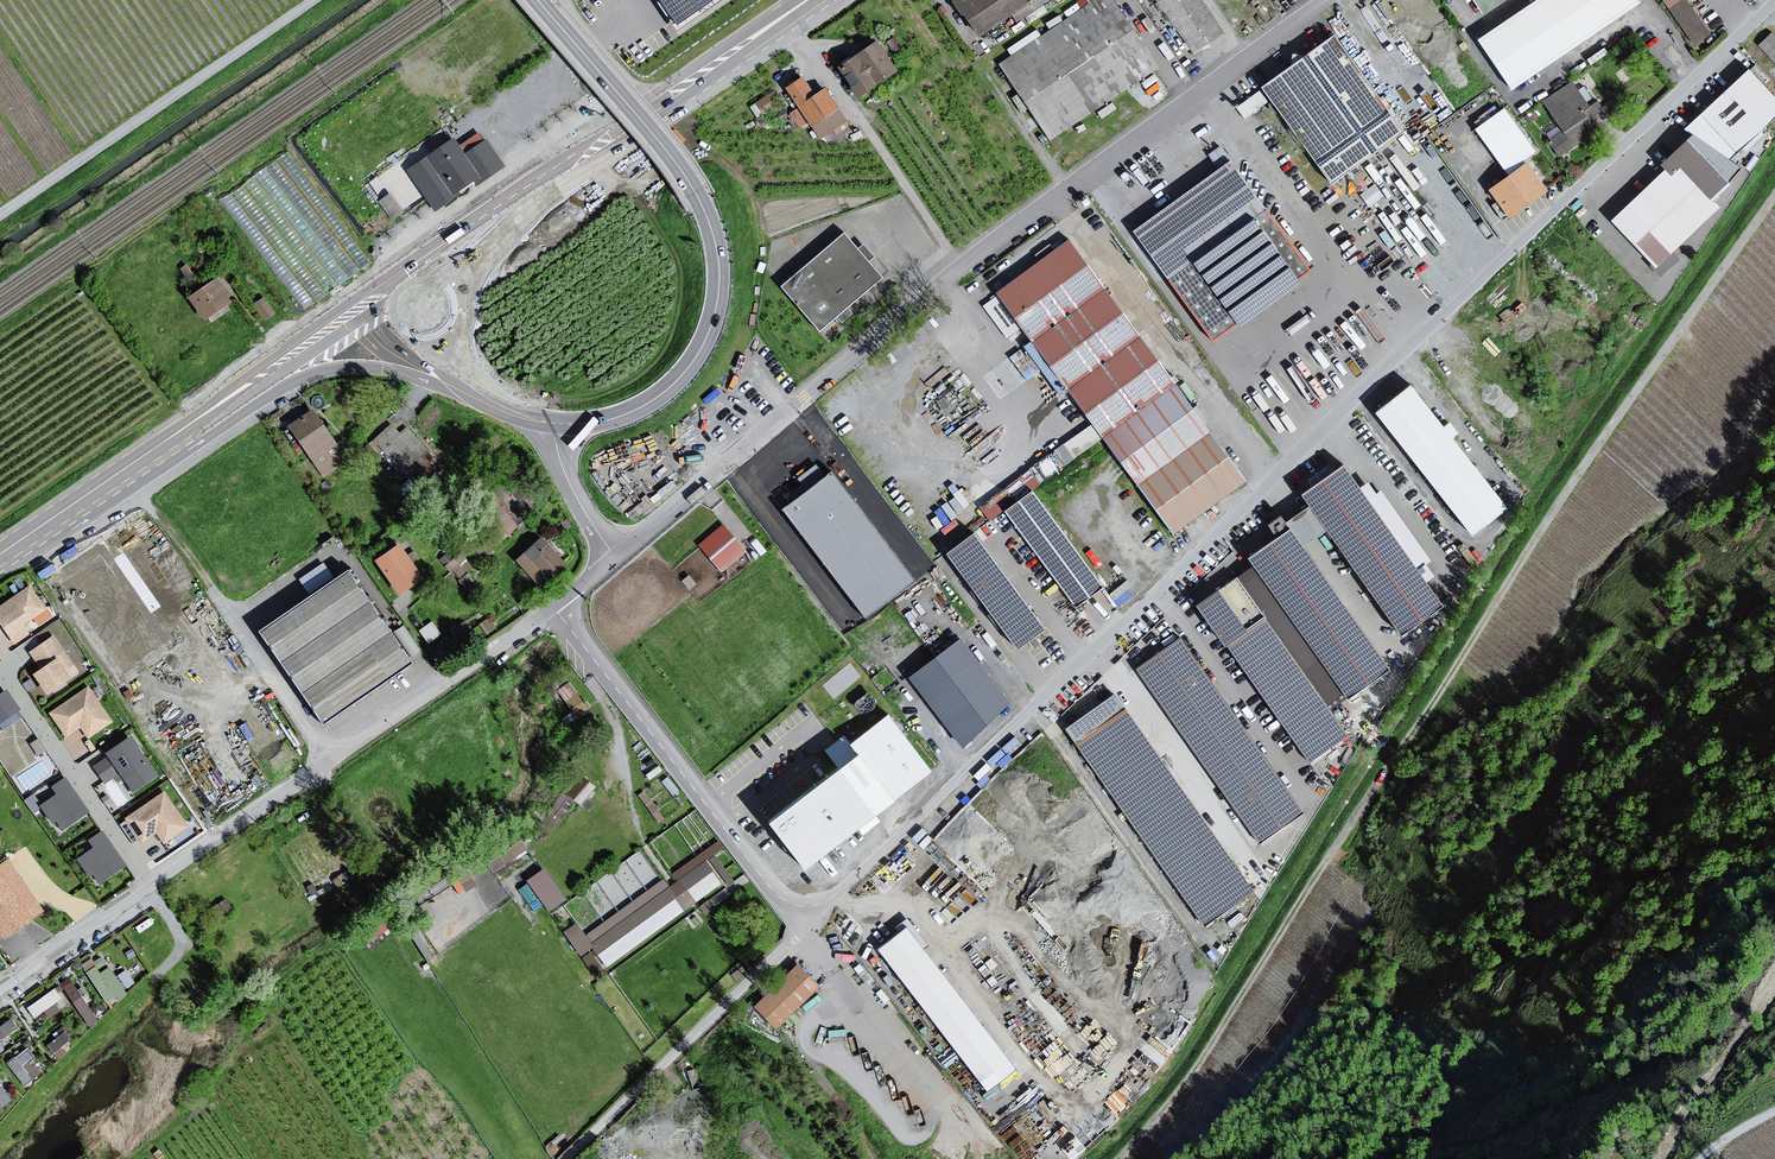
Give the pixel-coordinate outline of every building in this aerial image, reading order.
[(680,29),(722,0),(660,0),(680,29)] [(981,40),(1029,8),(1027,6),(1037,0),(971,0),(966,3),(964,0),(962,0),(957,3),(981,40)] [(1052,141),(1159,68),(1113,0),(1087,0),(1091,5),(1000,66),(1052,141)] [(1195,54),(1224,34),(1201,0),(1158,0),(1195,54)] [(1480,14),(1502,0),(1470,0),(1480,14)] [(1511,83),(1640,0),(1529,0),(1478,33),(1511,83)] [(1668,10),(1680,0),(1660,0),(1668,10)] [(1757,47),(1774,65),(1774,38),(1770,33),(1757,47)] [(1334,37),(1261,90),(1330,187),(1405,134),(1334,37)] [(878,43),(841,69),(863,99),(900,73),(878,43)] [(1699,116),(1736,154),(1774,118),(1774,100),(1748,71),(1699,116)] [(840,110),(827,91),(816,98),(804,80),(788,91),(813,128),(840,110)] [(1554,81),(1537,94),(1558,131),(1545,139),(1557,158),(1596,132),(1591,125),(1605,113),(1595,101),(1587,105),(1571,81),(1560,89),(1554,81)] [(774,92),(756,104),(764,116),(782,104),(774,92)] [(840,110),(813,128),(820,140),(848,122),(840,110)] [(1504,110),(1478,129),(1511,173),(1536,154),(1504,110)] [(456,143),(412,173),(436,209),(500,165),(480,136),(461,149),(456,143)] [(1483,168),(1490,179),(1506,170),(1499,158),(1483,168)] [(1675,161),(1609,222),(1654,270),(1720,209),(1675,161)] [(1230,164),(1132,233),(1212,343),(1235,326),(1238,332),(1301,286),(1296,281),(1309,273),(1230,164)] [(1527,166),(1491,191),(1511,219),(1547,194),(1527,166)] [(390,191),(378,199),(391,218),(403,210),(390,191)] [(843,233),(780,287),(820,333),(883,279),(843,233)] [(1247,483),(1068,240),(993,295),(1171,538),(1247,483)] [(218,277),(188,297),(205,321),(234,300),(218,277)] [(264,295),(252,304),(264,319),(276,310),(264,295)] [(1506,503),(1407,379),(1372,407),(1471,532),(1506,503)] [(314,410),(289,427),(321,480),(346,463),(314,410)] [(389,426),(364,448),(397,479),(425,453),(405,428),(397,435),(389,426)] [(1340,459),(1299,488),(1397,629),(1439,600),(1340,459)] [(912,580),(831,476),(786,510),(867,614),(912,580)] [(1031,488),(1004,507),(1073,604),(1101,584),(1031,488)] [(505,537),(520,521),(494,497),(479,513),(505,537)] [(721,522),(698,542),(720,570),(745,550),(721,522)] [(1286,524),(1245,553),(1344,693),(1384,664),(1286,524)] [(972,531),(945,551),(1016,646),(1043,626),(972,531)] [(539,540),(514,563),(538,587),(562,567),(539,540)] [(377,564),(400,597),(424,580),(401,547),(377,564)] [(459,551),(445,565),(474,591),(479,585),(465,572),(473,563),(459,551)] [(348,570),(259,631),(323,726),(411,664),(348,570)] [(1234,578),(1195,606),(1308,764),(1347,736),(1234,578)] [(0,608),(0,624),(16,646),(30,635),(24,626),(46,610),(30,587),(0,608)] [(35,677),(48,696),(72,680),(81,674),(54,636),(30,654),(42,672),(35,677)] [(1178,640),(1135,670),(1258,845),(1303,813),(1178,640)] [(1007,705),(960,644),(913,680),(963,746),(1007,705)] [(557,687),(572,709),(583,701),(569,679),(557,687)] [(17,706),(3,686),(0,689),(0,719),(17,706)] [(88,687),(50,714),(67,738),(81,728),(89,739),(113,722),(88,687)] [(1113,696),(1064,730),(1201,927),(1251,891),(1113,696)] [(852,745),(760,814),(800,866),(931,768),(887,710),(848,739),(852,745)] [(158,776),(131,738),(107,755),(109,758),(120,774),(134,793),(158,776)] [(94,768),(105,785),(120,774),(109,758),(94,768)] [(568,793),(581,802),(595,782),(582,772),(568,793)] [(57,822),(64,832),(90,813),(66,779),(52,789),(57,796),(42,807),(54,824),(57,822)] [(32,810),(42,805),(35,791),(25,796),(32,810)] [(550,810),(556,813),(567,794),(562,791),(550,810)] [(164,793),(126,820),(143,843),(157,833),(165,845),(189,828),(164,793)] [(94,876),(101,885),(127,868),(103,833),(89,842),(95,850),(78,861),(90,879),(94,876)] [(522,837),(487,859),(493,869),(529,847),(522,837)] [(663,879),(575,941),(596,971),(724,880),(708,858),(724,846),(718,838),(671,872),(676,879),(667,885),(663,879)] [(504,845),(499,840),(484,853),(489,858),(504,845)] [(3,940),(32,921),(30,918),(43,910),(5,858),(0,862),(0,935),(3,940)] [(459,892),(476,882),(465,863),(448,873),(459,892)] [(545,864),(527,876),(549,909),(567,896),(545,864)] [(528,880),(519,886),(529,900),(538,894),(528,880)] [(905,927),(876,948),(985,1091),(1013,1069),(905,927)] [(100,950),(79,963),(109,1006),(129,990),(100,950)] [(819,987),(796,964),(754,1007),(775,1028),(819,987)] [(69,976),(57,983),(78,1014),(90,1006),(69,976)] [(52,985),(24,1004),(33,1016),(60,996),(52,985)] [(0,1023),(0,1040),(18,1028),(9,1017),(0,1023)] [(63,1028),(44,1042),(52,1052),(71,1037),(63,1028)] [(32,1055),(24,1044),(3,1060),(23,1085),(36,1073),(26,1060),(32,1055)] [(11,1097),(0,1084),(0,1105),(11,1097)]
